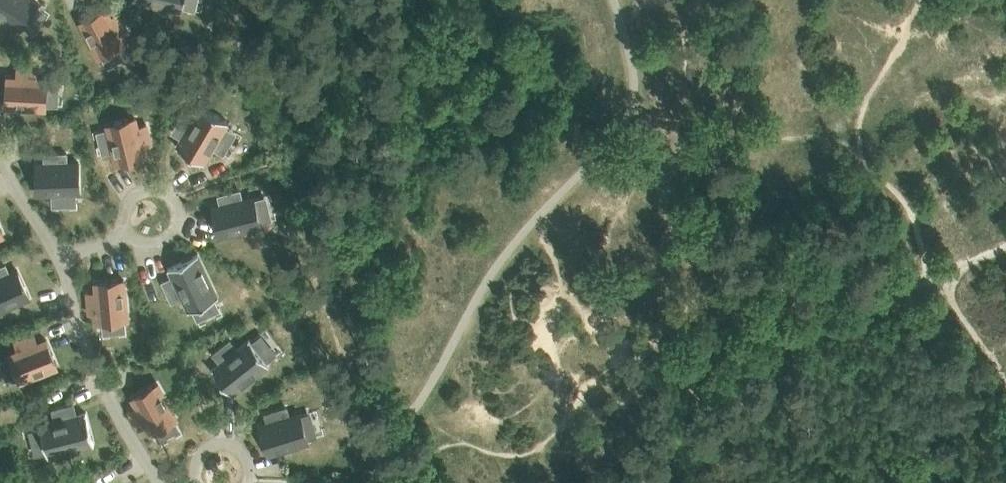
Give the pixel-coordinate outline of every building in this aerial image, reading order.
[(21,27),(38,1),(36,0),(0,0),(0,13),(21,27)] [(181,9),(181,10),(183,10),(185,0),(143,0),(181,9)] [(113,21),(107,8),(81,20),(99,56),(125,43),(121,35),(129,31),(122,17),(113,21)] [(39,78),(39,69),(24,68),(23,77),(8,76),(6,105),(46,107),(48,79),(39,78)] [(205,162),(229,121),(202,105),(194,119),(184,113),(176,127),(185,132),(177,145),(205,162)] [(109,125),(117,163),(145,157),(141,141),(150,139),(146,124),(138,126),(136,118),(109,125)] [(39,193),(79,191),(78,163),(67,163),(67,153),(50,153),(51,163),(38,163),(39,193)] [(227,203),(214,206),(221,234),(260,225),(253,197),(242,199),(240,190),(224,194),(227,203)] [(217,296),(198,254),(170,267),(176,280),(166,285),(172,300),(183,295),(190,309),(217,296)] [(29,298),(17,270),(5,275),(1,267),(0,268),(0,310),(29,298)] [(127,318),(123,280),(97,283),(98,296),(88,297),(90,313),(99,312),(100,321),(127,318)] [(21,379),(57,365),(47,340),(33,345),(30,336),(16,342),(20,351),(11,355),(21,379)] [(225,358),(212,368),(232,393),(269,364),(249,339),(237,348),(230,340),(218,350),(225,358)] [(158,383),(133,397),(141,410),(133,414),(140,427),(147,423),(152,431),(177,418),(158,383)] [(56,419),(40,423),(48,455),(94,443),(86,412),(72,416),(69,405),(53,409),(56,419)] [(273,421),(260,425),(269,452),(308,440),(299,413),(289,416),(286,407),(270,412),(273,421)]
